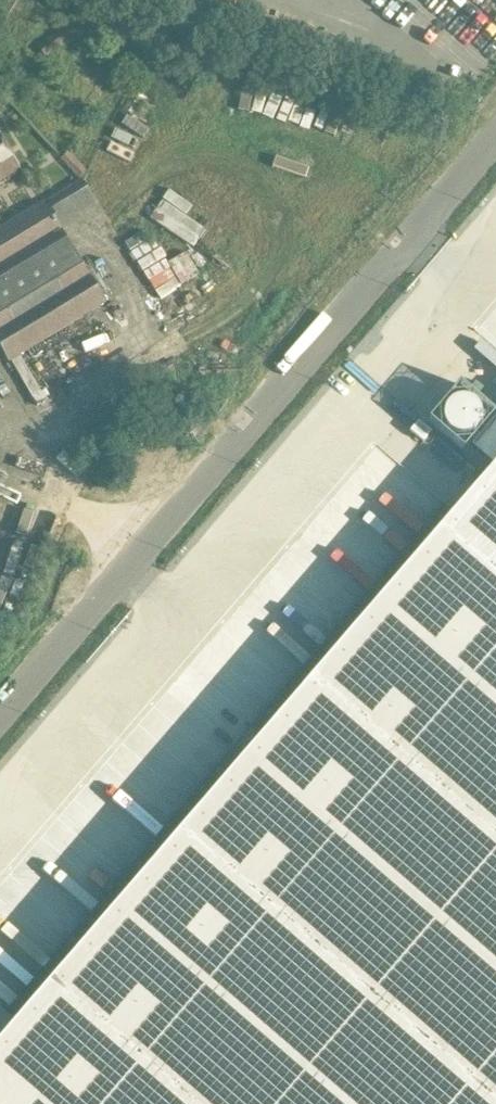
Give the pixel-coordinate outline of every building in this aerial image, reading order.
[(20,169),(0,135),(0,181),(20,169)] [(58,226),(98,203),(83,180),(45,204),(0,231),(0,346),(9,361),(105,303),(58,226)] [(206,228),(184,216),(192,203),(164,188),(147,219),(196,246),(206,228)] [(443,415),(443,419),(443,423),(445,426),(447,430),(450,432),(453,434),(457,436),(461,436),(465,436),(469,435),(472,433),(475,430),(478,427),(479,423),(480,419),(480,415),(479,411),(477,407),(474,404),(471,401),(467,400),(463,399),(459,399),(455,400),(451,402),(448,405),(445,408),(444,411),(443,415)] [(495,416),(471,445),(495,464),(0,1040),(0,1103),(495,1103),(495,417),(495,416)]
